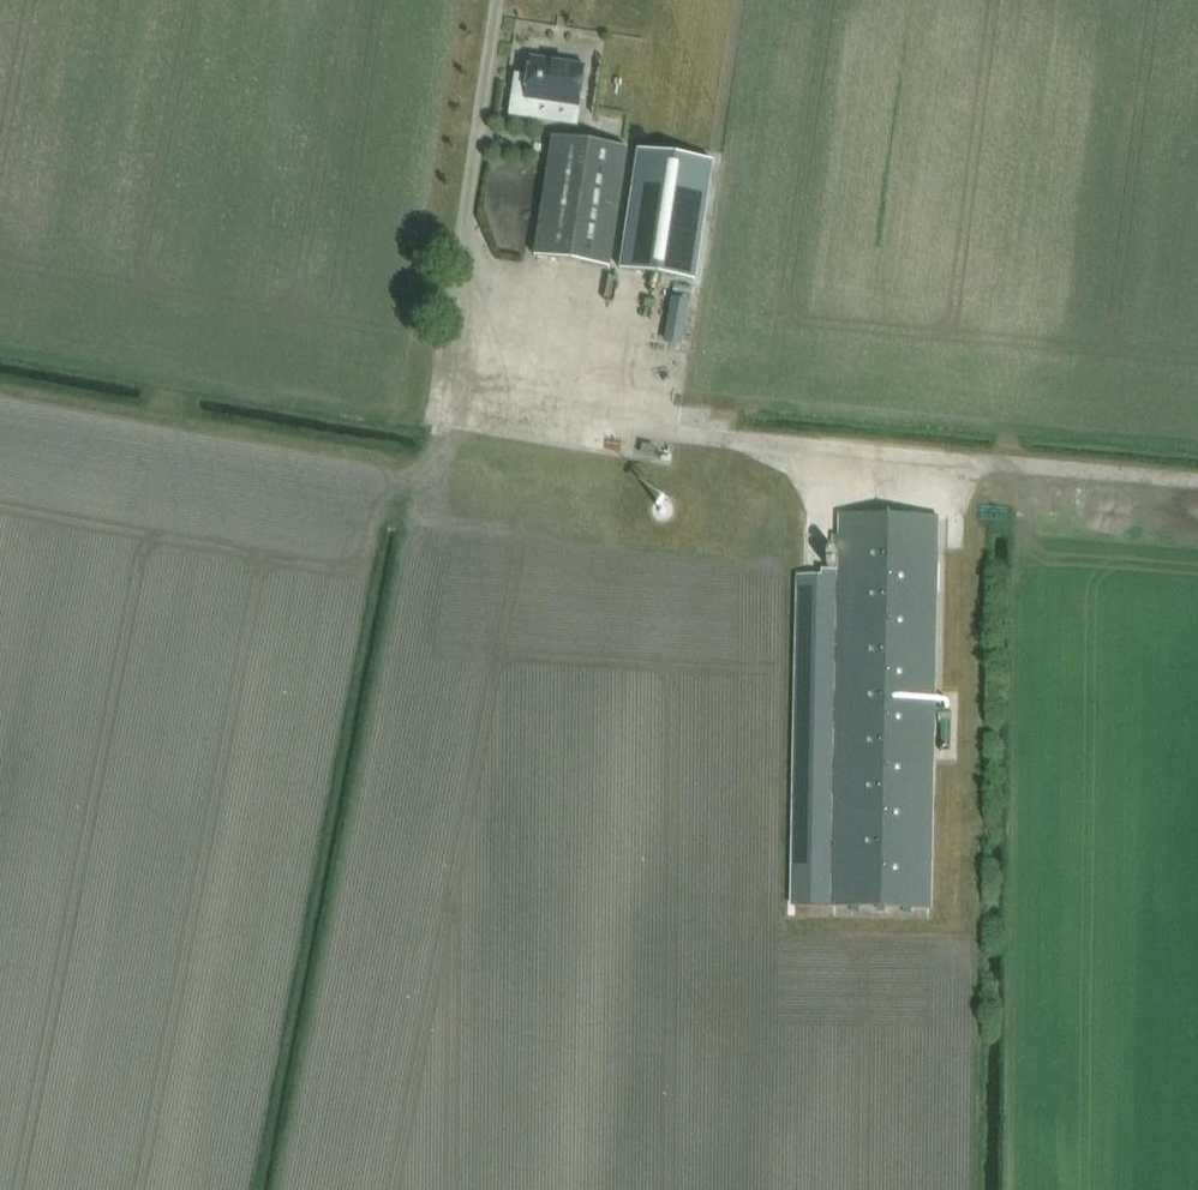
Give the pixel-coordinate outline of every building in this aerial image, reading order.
[(526,99),(581,107),(587,67),(532,58),(526,99)] [(625,149),(550,139),(533,256),(608,267),(625,149)] [(710,160),(637,149),(620,269),(693,280),(710,160)] [(840,515),(839,536),(833,536),(833,544),(839,544),(833,907),(931,909),(938,517),(840,515)] [(791,905),(830,905),(836,577),(796,576),(791,905)]
